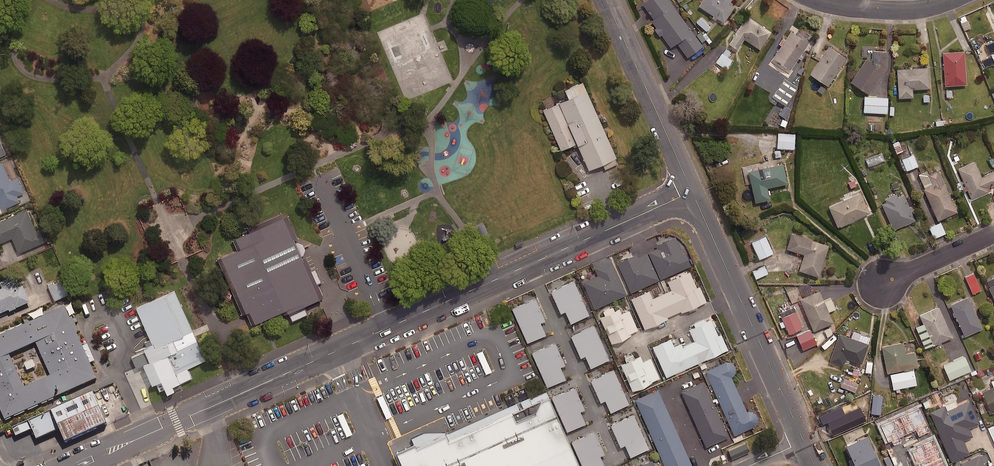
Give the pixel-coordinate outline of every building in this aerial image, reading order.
[(670,0),(644,0),(642,2),(653,17),(651,19),(670,45),(676,41),(687,55),(702,44),(670,0)] [(699,5),(713,14),(712,15),(716,18),(717,17),(724,21),(735,5),(732,3),(733,0),(732,0),(702,0),(699,5)] [(771,30),(747,14),(729,42),(737,47),(744,37),(759,47),(771,30)] [(710,25),(701,16),(696,21),(706,30),(710,25)] [(968,18),(960,21),(964,30),(972,27),(968,18)] [(798,56),(800,57),(803,53),(801,52),(812,35),(803,29),(801,33),(792,27),(786,37),(783,35),(778,42),(781,44),(773,56),(791,67),(798,56)] [(837,69),(839,70),(844,63),(842,62),(847,55),(828,43),(824,49),(817,44),(810,55),(818,60),(811,72),(828,83),(837,69)] [(966,82),(964,49),(943,50),(945,84),(966,82)] [(732,59),(722,52),(716,61),(726,67),(732,59)] [(982,58),(986,66),(993,62),(993,59),(991,54),(982,58)] [(886,67),(868,55),(851,80),(869,92),(886,67)] [(930,86),(928,66),(897,67),(899,96),(913,95),(912,87),(930,86)] [(785,104),(796,88),(790,83),(791,81),(785,77),(773,96),(785,104)] [(615,156),(581,80),(561,89),(566,97),(541,109),(559,150),(574,142),(578,150),(586,169),(601,163),(603,168),(615,163),(613,157),(615,156)] [(888,96),(864,95),(864,110),(887,112),(888,96)] [(794,133),(778,133),(777,147),(794,148),(794,133)] [(903,150),(899,139),(892,142),(897,152),(903,150)] [(885,161),(881,152),(865,158),(869,167),(885,161)] [(918,164),(913,153),(902,157),(906,169),(918,164)] [(975,160),(958,167),(971,197),(991,188),(989,184),(993,182),(993,171),(993,170),(981,175),(975,160)] [(787,181),(783,161),(749,169),(755,200),(770,197),(767,185),(787,181)] [(2,162),(0,163),(0,201),(3,207),(19,200),(16,194),(24,190),(18,175),(9,179),(2,162)] [(928,172),(927,169),(918,172),(937,218),(957,210),(939,168),(928,172)] [(869,210),(860,190),(828,205),(838,226),(869,210)] [(915,218),(902,190),(885,198),(887,203),(883,204),(893,228),(915,218)] [(27,208),(0,219),(0,241),(12,236),(18,251),(44,240),(38,226),(35,227),(27,208)] [(303,302),(322,294),(316,281),(321,279),(315,265),(310,267),(303,251),(305,247),(302,240),(298,239),(286,212),(282,214),(280,211),(246,226),(248,229),(231,237),(236,248),(217,256),(241,311),(245,309),(251,321),(258,318),(259,322),(267,319),(265,315),(281,308),(283,312),(287,310),(291,319),(307,312),(303,302)] [(945,231),(941,220),(929,225),(934,236),(945,231)] [(829,243),(792,231),(787,247),(804,253),(799,269),(818,275),(829,243)] [(773,251),(765,234),(751,241),(759,258),(773,251)] [(647,250),(660,278),(690,264),(684,250),(682,251),(676,237),(647,250)] [(660,278),(647,250),(617,264),(629,291),(660,278)] [(626,293),(610,257),(593,265),(598,274),(583,281),(594,307),(626,293)] [(767,272),(764,264),(752,269),(756,277),(767,272)] [(669,318),(668,317),(681,312),(682,313),(707,301),(700,286),(697,287),(690,272),(668,281),(672,291),(654,299),(651,290),(632,299),(645,329),(669,318)] [(979,289),(973,273),(964,276),(971,292),(979,289)] [(17,275),(0,283),(0,284),(2,289),(0,290),(0,314),(8,310),(9,312),(30,302),(17,275)] [(985,280),(993,300),(993,276),(985,280)] [(67,292),(61,279),(48,284),(54,298),(67,292)] [(589,313),(574,279),(551,289),(560,311),(565,309),(570,321),(589,313)] [(826,299),(821,289),(800,297),(813,329),(832,321),(828,310),(835,307),(831,297),(826,299)] [(203,360),(173,291),(134,307),(152,347),(132,356),(145,385),(154,381),(159,392),(191,378),(186,368),(203,360)] [(980,327),(966,296),(949,303),(964,335),(980,327)] [(544,318),(535,297),(512,307),(527,341),(545,333),(540,320),(544,318)] [(0,334),(0,411),(4,419),(96,378),(64,305),(0,334)] [(914,325),(925,348),(932,344),(934,347),(941,344),(940,341),(951,336),(937,306),(919,314),(922,322),(914,325)] [(623,314),(621,309),(601,317),(612,343),(639,331),(630,310),(623,314)] [(802,327),(795,310),(782,316),(789,333),(802,327)] [(705,320),(704,317),(693,322),(694,325),(689,327),(694,340),(682,345),(681,342),(674,345),(670,337),(652,345),(666,375),(728,347),(721,332),(718,333),(711,317),(705,320)] [(608,358),(594,324),(571,334),(580,355),(585,353),(590,366),(608,358)] [(816,342),(811,328),(797,334),(803,348),(816,342)] [(867,343),(837,333),(828,359),(842,364),(844,357),(860,362),(867,343)] [(564,362),(555,341),(532,351),(547,385),(565,377),(559,364),(564,362)] [(889,372),(912,368),(912,366),(916,365),(914,351),(904,352),(902,341),(880,345),(885,373),(889,372)] [(634,356),(633,352),(624,357),(625,360),(620,362),(632,389),(659,377),(650,357),(642,360),(639,354),(634,356)] [(969,369),(963,356),(942,365),(948,379),(969,369)] [(747,410),(731,376),(735,371),(735,366),(733,362),(729,360),(724,360),(705,369),(734,434),(754,426),(757,422),(758,418),(757,414),(755,412),(751,410),(747,410)] [(859,367),(849,364),(847,372),(856,375),(859,367)] [(889,372),(892,388),(894,388),(895,392),(899,391),(899,387),(915,384),(912,368),(889,372)] [(628,403),(613,369),(591,378),(600,400),(605,398),(610,410),(628,403)] [(857,383),(843,378),(840,386),(854,391),(857,383)] [(990,380),(993,386),(981,391),(991,413),(993,411),(993,378),(990,380)] [(728,435),(703,380),(681,390),(706,445),(728,435)] [(551,395),(566,430),(585,421),(579,409),(584,406),(574,385),(551,395)] [(546,387),(506,404),(446,431),(445,429),(424,430),(410,436),(412,440),(394,448),(403,465),(582,465),(546,387)] [(658,388),(635,398),(665,465),(693,465),(658,388)] [(91,393),(50,412),(57,429),(63,441),(104,423),(91,393)] [(881,395),(872,394),(870,412),(879,413),(881,395)] [(978,422),(968,399),(946,409),(943,404),(928,411),(950,460),(968,452),(962,439),(971,435),(967,427),(978,422)] [(57,429),(50,412),(11,427),(15,436),(32,429),(36,438),(57,429)] [(648,447),(633,412),(610,422),(620,445),(625,442),(630,455),(648,447)] [(906,442),(901,430),(882,439),(891,460),(900,456),(894,442),(900,439),(901,444),(906,442)] [(595,431),(572,440),(584,465),(605,465),(599,453),(604,451),(595,431)] [(864,434),(843,443),(854,465),(879,465),(864,434)] [(749,450),(746,441),(728,449),(732,457),(749,450)] [(938,452),(905,465),(944,465),(938,452)] [(978,454),(960,462),(961,465),(983,465),(978,454)]
